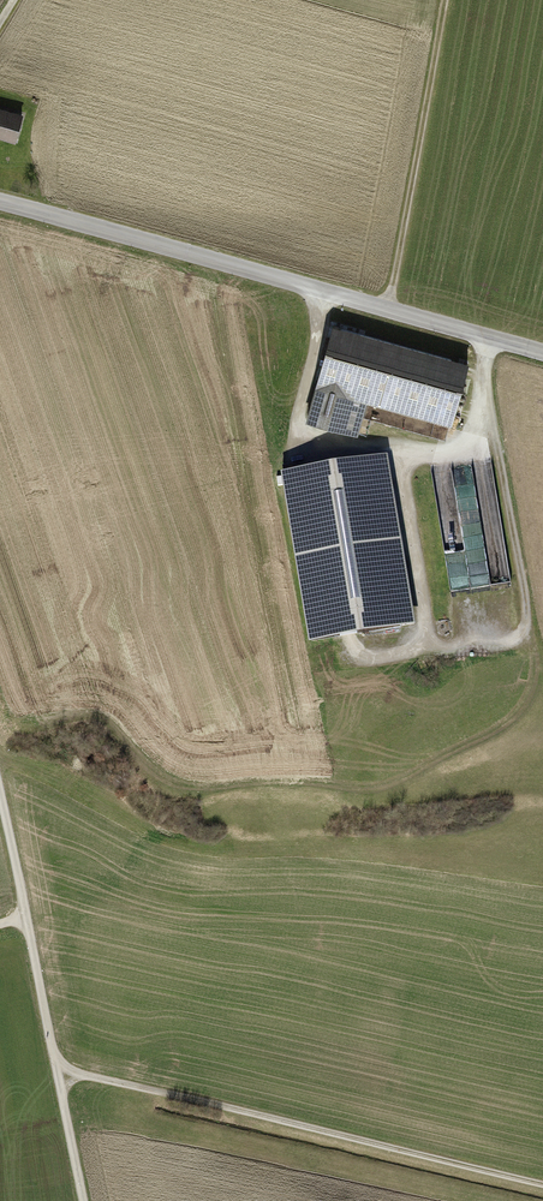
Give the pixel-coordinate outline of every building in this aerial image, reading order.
[(0,110),(0,137),(15,141),(22,116),(0,110)] [(467,364),(335,327),(307,424),(359,439),(369,404),(450,427),(467,364)] [(387,453),(281,471),(309,640),(416,622),(387,453)] [(512,581),(492,459),(431,468),(451,591),(512,581)]
